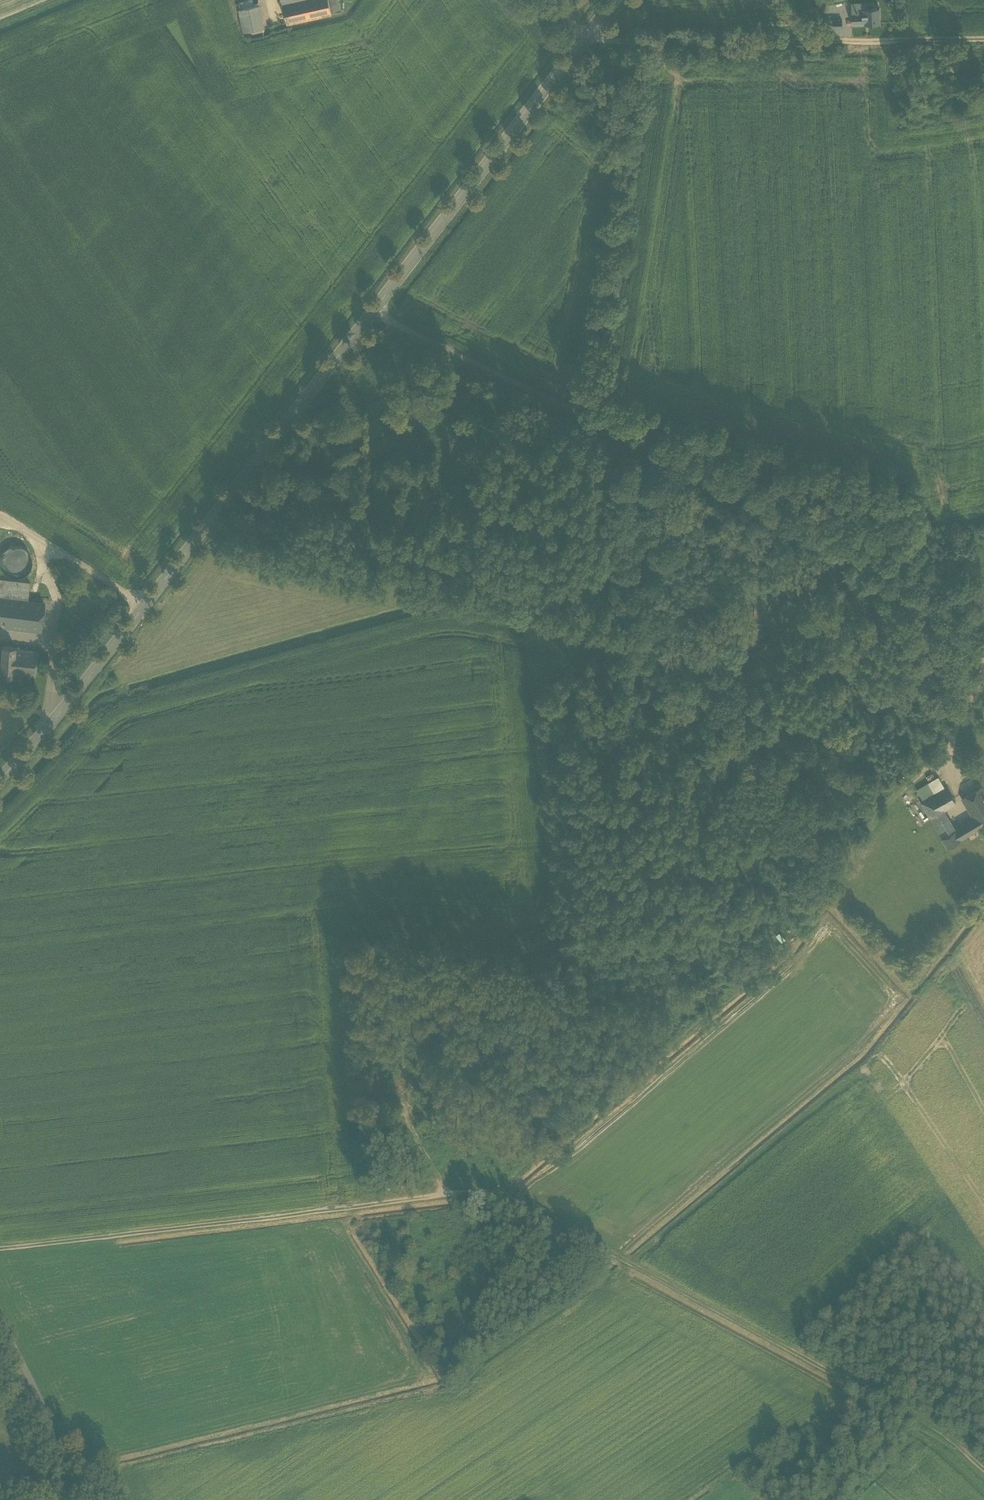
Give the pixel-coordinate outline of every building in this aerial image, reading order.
[(282,4),(287,22),(332,13),(329,0),(300,0),(282,4)] [(332,13),(341,11),(339,0),(329,0),(332,13)] [(880,8),(867,8),(867,3),(851,4),(852,25),(880,24),(880,8)] [(258,5),(239,9),(244,32),(263,28),(258,5)] [(843,19),(827,20),(827,28),(843,28),(843,19)] [(1,567),(24,571),(27,548),(4,544),(1,567)] [(0,579),(0,596),(7,597),(28,599),(30,583),(0,579)] [(28,599),(7,597),(4,617),(30,620),(42,621),(45,601),(28,599)] [(4,617),(3,628),(29,631),(30,620),(4,617)] [(42,621),(30,620),(29,631),(41,632),(42,621)] [(15,647),(2,646),(0,676),(13,677),(14,673),(15,649),(15,647)] [(38,652),(15,649),(14,673),(35,676),(38,652)] [(929,784),(935,794),(945,788),(939,778),(929,784)] [(947,788),(922,803),(931,819),(944,811),(956,804),(947,788)] [(963,799),(972,814),(983,807),(983,794),(981,788),(963,799)] [(972,814),(975,818),(980,827),(983,825),(983,807),(972,814)] [(956,830),(944,811),(931,819),(938,831),(947,847),(961,839),(956,830)] [(975,818),(956,830),(961,839),(980,827),(975,818)]
